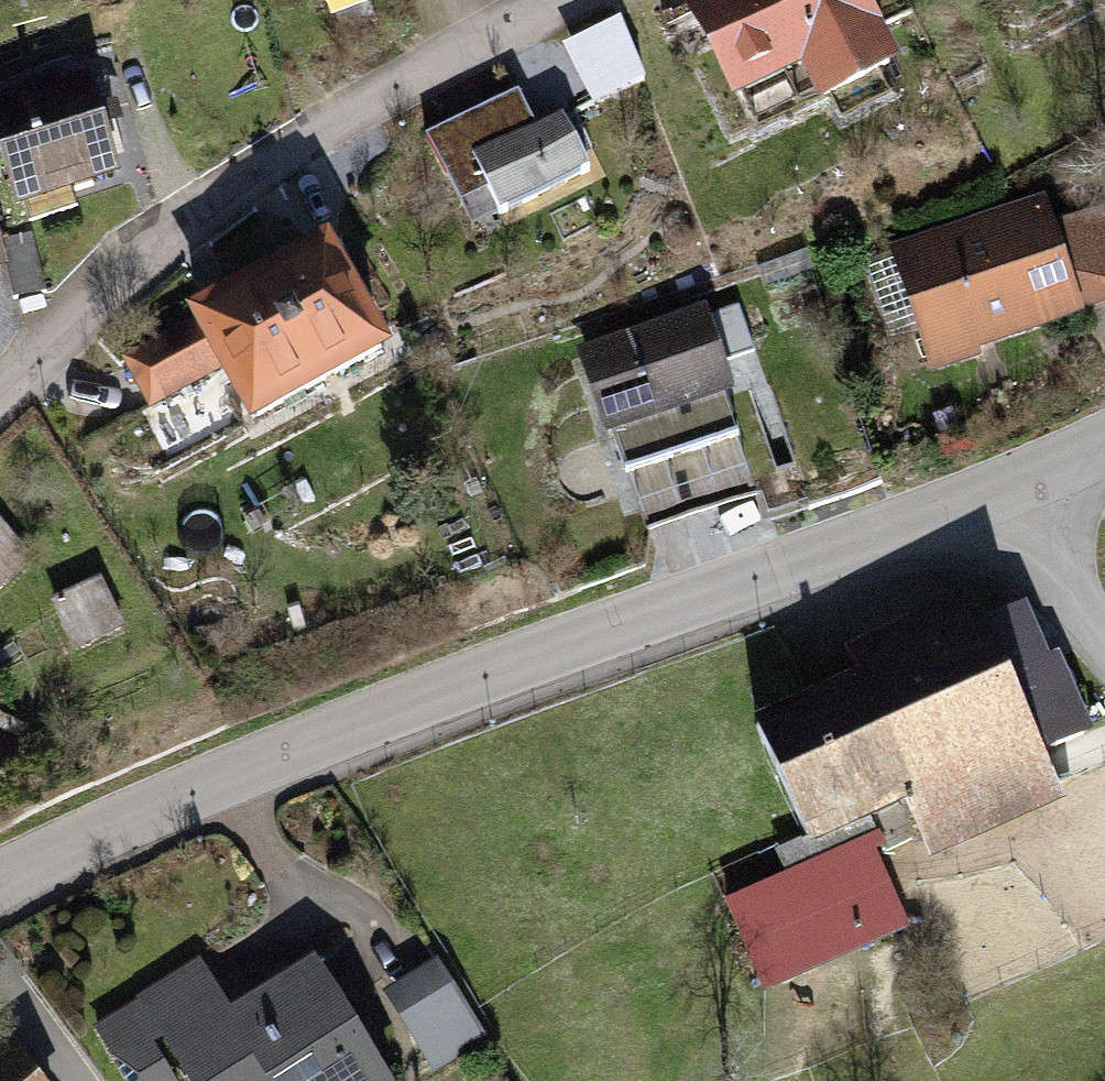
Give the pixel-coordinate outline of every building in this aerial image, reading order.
[(698,2),(744,97),(821,60),(840,99),(913,64),(882,0),(701,0),(698,2)] [(628,20),(570,46),(599,111),(657,85),(628,20)] [(0,93),(0,131),(27,213),(77,196),(73,183),(123,167),(89,63),(0,93)] [(529,91),(441,131),(485,228),(600,176),(575,121),(549,133),(529,91)] [(1076,306),(1048,223),(1041,201),(898,249),(933,353),(1076,306)] [(1076,306),(1104,296),(1104,204),(1048,223),(1076,306)] [(405,347),(346,235),(151,338),(181,395),(237,366),(265,420),(405,347)] [(743,301),(579,353),(615,466),(736,429),(717,366),(759,353),(743,301)] [(39,554),(0,514),(0,591),(39,554)] [(861,680),(907,793),(927,841),(1053,789),(1036,747),(1006,676),(974,597),(848,649),(861,680)] [(1050,658),(1006,676),(1036,747),(1079,729),(1050,658)] [(907,793),(861,680),(763,720),(809,833),(907,793)] [(731,907),(765,984),(902,923),(868,846),(731,907)] [(92,1028),(121,1080),(395,1080),(329,958),(240,1006),(216,961),(92,1028)] [(382,993),(429,1080),(455,1080),(493,1061),(441,962),(382,993)] [(0,1065),(0,1080),(45,1080),(20,1049),(0,1065)]
